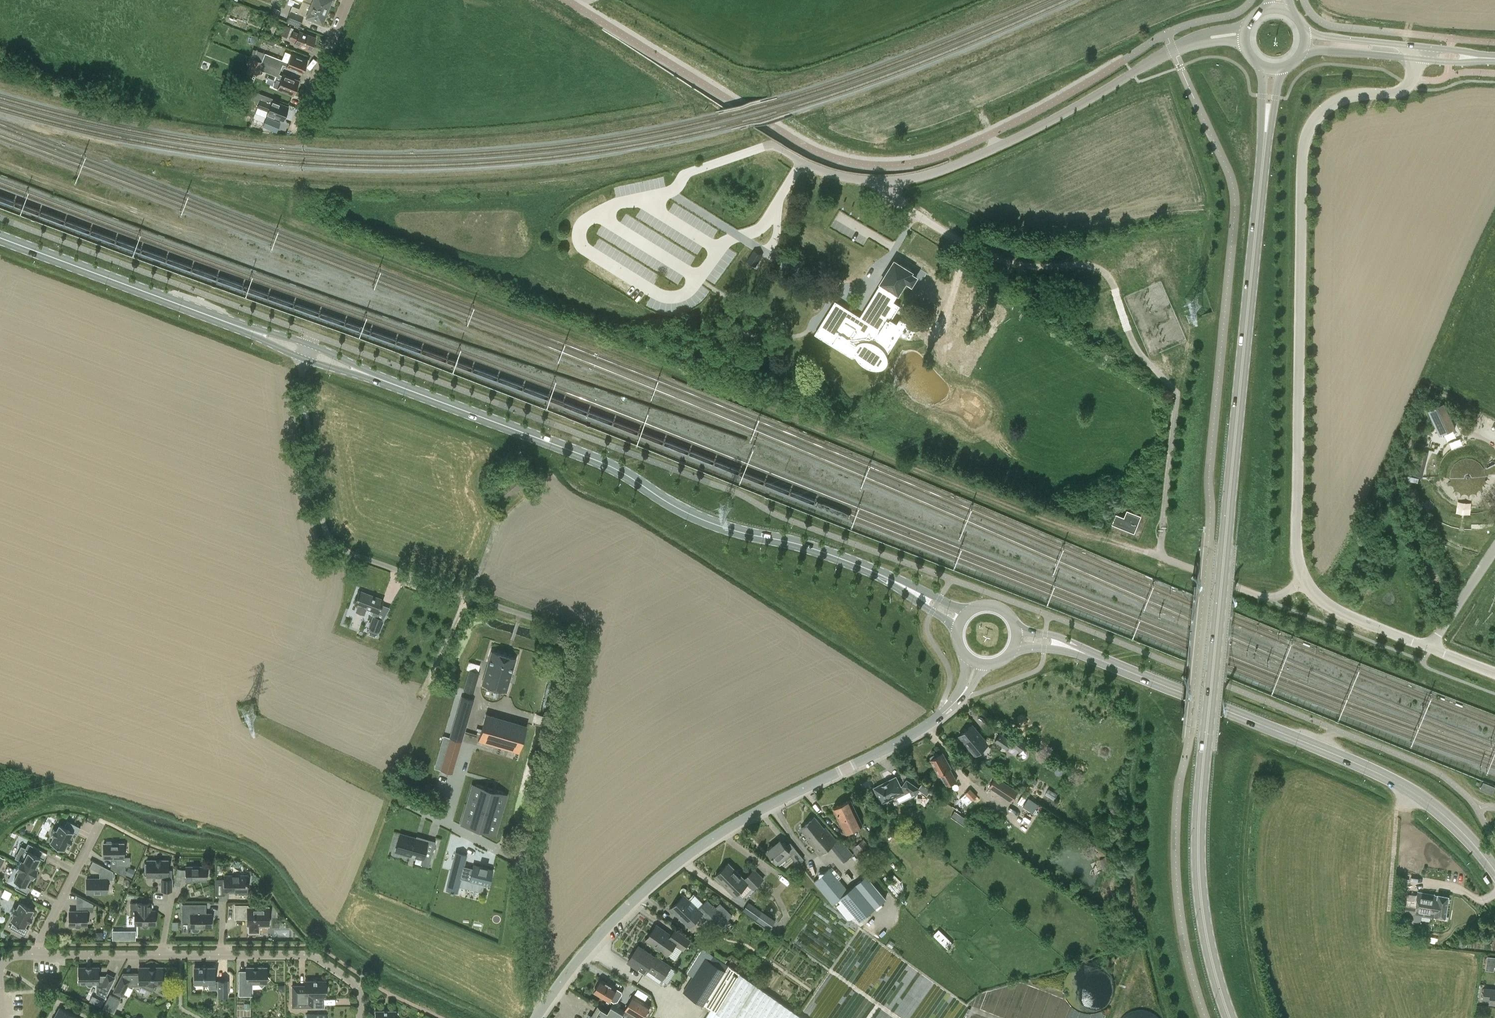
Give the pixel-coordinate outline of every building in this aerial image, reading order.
[(326,9),(330,0),(304,0),(306,1),(326,9)] [(326,9),(306,1),(301,12),(291,8),(286,21),(299,26),(303,15),(314,19),(314,18),(322,21),(326,9)] [(277,17),(280,9),(274,7),(271,14),(277,17)] [(287,36),(291,26),(283,23),(279,33),(287,36)] [(300,31),(299,32),(292,29),(288,39),(295,41),(294,44),(310,50),(316,37),(300,31)] [(302,72),(304,67),(305,67),(308,60),(292,54),(289,62),(260,50),(257,59),(254,58),(254,59),(281,69),(283,64),(287,65),(287,66),(302,72)] [(298,80),(283,75),(279,74),(281,69),(254,59),(249,70),(257,73),(259,68),(277,76),(273,85),(278,87),(278,88),(292,94),(292,95),(293,95),(294,92),(295,93),(297,87),(296,86),(299,80),(298,79),(298,80)] [(272,100),(271,102),(260,97),(257,106),(268,110),(267,113),(283,120),(288,107),(272,100)] [(266,118),(263,127),(277,132),(280,124),(266,118)] [(756,266),(763,255),(753,250),(746,261),(756,266)] [(811,320),(811,322),(811,323),(811,324),(811,325),(812,326),(812,327),(812,328),(813,328),(813,329),(813,330),(814,330),(814,331),(815,332),(816,333),(817,334),(818,335),(818,336),(819,336),(820,337),(821,337),(821,338),(822,338),(823,339),(824,339),(825,340),(826,340),(828,341),(829,341),(830,342),(831,342),(832,342),(833,342),(834,342),(835,342),(837,342),(839,342),(839,341),(840,341),(841,341),(842,340),(843,340),(844,339),(845,338),(845,337),(846,337),(846,336),(847,335),(847,334),(847,333),(847,332),(859,329),(860,330),(860,331),(861,331),(861,332),(862,333),(862,334),(863,335),(864,336),(865,336),(866,337),(867,338),(868,339),(869,339),(870,340),(871,340),(872,340),(873,341),(874,341),(875,342),(877,342),(878,342),(879,342),(880,342),(881,342),(883,342),(885,342),(886,341),(887,341),(888,340),(889,340),(889,339),(890,338),(891,337),(891,336),(891,335),(891,334),(892,333),(891,332),(891,331),(891,330),(891,329),(891,328),(890,328),(890,327),(890,326),(889,326),(889,325),(889,324),(888,324),(888,323),(887,323),(891,317),(896,320),(904,307),(895,301),(906,284),(912,275),(905,271),(895,264),(881,286),(871,280),(862,293),(841,280),(834,291),(829,288),(812,316),(812,317),(811,318),(811,320)] [(1436,428),(1438,431),(1440,435),(1454,428),(1455,428),(1452,421),(1444,403),(1428,410),(1436,428)] [(1487,467),(1487,466),(1482,459),(1475,455),(1467,454),(1459,456),(1452,461),(1448,468),(1447,477),(1451,477),(1453,483),(1457,488),(1462,491),(1469,492),(1475,491),(1480,487),(1484,481),(1484,475),(1489,475),(1489,474),(1494,473),(1494,463),(1487,467)] [(1422,476),(1424,470),(1415,468),(1414,474),(1422,476)] [(1116,514),(1113,523),(1134,532),(1140,515),(1127,510),(1124,517),(1116,514)] [(365,615),(367,608),(378,612),(383,599),(360,591),(355,604),(358,605),(356,611),(365,615)] [(380,633),(384,620),(373,616),(368,629),(380,633)] [(491,651),(481,683),(506,691),(516,658),(491,651)] [(462,697),(450,738),(443,736),(437,760),(447,763),(446,766),(454,768),(473,700),(462,697)] [(478,740),(487,743),(518,752),(526,725),(486,714),(478,740)] [(973,725),(960,736),(975,755),(989,743),(973,725)] [(1021,750),(1025,743),(1015,736),(1012,741),(1001,734),(996,741),(1007,748),(1010,743),(1021,750)] [(936,754),(931,757),(931,759),(939,775),(940,774),(947,786),(958,780),(951,768),(952,768),(943,752),(938,755),(936,754)] [(1028,774),(1022,782),(1028,786),(1030,782),(1035,785),(1038,781),(1028,774)] [(989,787),(1012,802),(1019,792),(997,776),(989,787)] [(875,788),(882,803),(908,790),(916,795),(920,788),(907,779),(903,785),(901,786),(896,777),(875,788)] [(1492,794),(1494,788),(1494,786),(1483,781),(1480,789),(1492,794)] [(484,809),(490,790),(476,786),(472,798),(470,797),(468,804),(484,809)] [(977,796),(971,788),(961,798),(967,805),(974,799),(975,801),(978,799),(976,797),(977,796)] [(504,794),(490,790),(484,809),(500,814),(502,807),(500,806),(504,794)] [(1024,806),(1034,811),(1038,803),(1028,798),(1024,806)] [(834,807),(846,832),(863,824),(851,799),(834,807)] [(464,824),(478,829),(484,809),(468,804),(465,812),(468,812),(464,824)] [(498,821),(500,814),(484,809),(478,829),(492,833),(496,821),(498,821)] [(952,817),(965,826),(969,820),(955,811),(952,817)] [(815,817),(801,828),(811,839),(809,841),(821,854),(831,846),(837,841),(825,827),(824,828),(815,817)] [(64,826),(60,824),(57,830),(54,829),(51,834),(54,835),(50,842),(64,849),(67,842),(70,844),(73,838),(70,837),(73,832),(77,834),(81,827),(67,820),(64,826)] [(423,856),(431,858),(432,852),(425,850),(427,841),(400,834),(395,851),(422,858),(423,856)] [(768,850),(778,861),(780,865),(791,856),(803,870),(805,868),(800,862),(804,859),(791,842),(786,846),(780,839),(768,850)] [(846,844),(860,860),(872,849),(864,839),(857,846),(852,840),(846,844)] [(106,843),(104,843),(104,858),(117,858),(117,865),(130,865),(130,857),(124,857),(124,843),(112,843),(112,842),(111,841),(107,841),(106,842),(106,843)] [(18,863),(35,872),(38,868),(35,866),(40,857),(44,859),(47,852),(28,843),(26,848),(22,846),(15,858),(19,860),(18,863)] [(854,854),(850,849),(840,857),(844,862),(854,854)] [(467,855),(456,852),(450,875),(446,890),(457,892),(460,878),(469,880),(468,886),(481,889),(482,884),(489,885),(493,870),(487,868),(487,867),(480,865),(479,866),(473,864),(472,868),(464,866),(467,855)] [(147,873),(147,876),(161,876),(161,890),(172,890),(172,869),(168,869),(168,860),(160,860),(156,860),(147,860),(147,863),(145,863),(145,873),(147,873)] [(33,876),(35,872),(18,863),(16,867),(19,869),(14,879),(18,881),(15,887),(26,893),(30,887),(25,884),(30,875),(33,876)] [(729,863),(715,876),(735,896),(747,883),(754,890),(765,879),(754,869),(745,878),(729,863)] [(87,878),(87,893),(107,893),(107,879),(113,879),(113,871),(102,865),(99,871),(100,872),(100,878),(87,878)] [(186,866),(186,880),(206,880),(206,866),(186,866)] [(885,873),(878,866),(873,871),(879,878),(885,873)] [(125,874),(132,877),(135,870),(129,867),(125,874)] [(841,897),(860,920),(886,898),(867,875),(848,891),(829,868),(814,881),(833,904),(841,897)] [(229,891),(238,891),(238,893),(246,893),(246,891),(247,891),(247,875),(225,875),(225,888),(229,888),(229,891)] [(5,888),(2,894),(8,898),(12,891),(5,888)] [(1445,916),(1448,896),(1439,895),(1438,896),(1434,896),(1434,894),(1418,892),(1416,909),(1406,908),(1404,923),(1411,924),(1412,918),(1415,918),(1414,921),(1421,922),(1422,916),(1435,918),(1436,915),(1445,916)] [(703,913),(684,894),(671,908),(690,926),(703,913)] [(13,921),(10,927),(25,935),(29,928),(25,926),(27,920),(30,922),(33,917),(30,915),(34,909),(20,902),(17,908),(14,907),(11,912),(14,914),(11,920),(13,921)] [(776,920),(768,915),(749,902),(743,911),(770,929),(776,920)] [(135,915),(135,924),(142,924),(142,926),(143,927),(145,927),(147,927),(148,926),(148,924),(155,924),(155,910),(152,910),(152,903),(130,903),(130,915),(135,915)] [(81,910),(69,910),(69,925),(75,925),(76,927),(80,927),(81,925),(87,925),(87,911),(93,911),(93,904),(81,904),(81,910)] [(182,904),(182,921),(191,921),(191,927),(192,927),(192,930),(194,931),(197,931),(199,930),(199,927),(211,927),(211,920),(213,919),(213,916),(211,915),(211,913),(204,913),(204,911),(206,910),(206,904),(182,904)] [(248,916),(248,925),(250,925),(250,931),(258,931),(258,925),(268,925),(268,923),(270,923),(270,916),(268,916),(268,907),(248,907),(248,910),(244,910),(244,907),(244,905),(235,905),(235,918),(244,918),(244,916),(248,916)] [(704,915),(719,930),(729,920),(714,905),(704,915)] [(646,940),(668,954),(675,943),(683,949),(690,939),(676,929),(671,935),(657,925),(646,940)] [(953,944),(939,930),(934,935),(938,939),(940,938),(945,944),(944,945),(948,949),(953,944)] [(683,990),(712,1009),(706,1017),(804,1017),(726,963),(728,960),(717,953),(715,955),(699,944),(699,952),(686,971),(689,973),(689,974),(692,976),(683,990)] [(638,946),(628,962),(645,973),(647,970),(662,980),(670,966),(655,956),(655,957),(638,946)] [(1065,982),(1064,984),(1064,985),(1064,987),(1064,988),(1064,990),(1064,991),(1064,992),(1065,993),(1065,995),(1066,997),(1067,999),(1068,1002),(1070,1004),(1072,1006),(1073,1007),(1075,1009),(1077,1010),(1080,1011),(1082,1012),(1085,1013),(1087,1013),(1090,1013),(1093,1013),(1095,1013),(1098,1012),(1100,1011),(1103,1010),(1105,1008),(1107,1007),(1109,1005),(1109,1004),(1111,1003),(1112,1000),(1113,998),(1114,996),(1114,995),(1115,993),(1115,991),(1115,989),(1115,988),(1115,987),(1115,984),(1115,981),(1114,981),(1114,979),(1113,976),(1111,974),(1110,973),(1109,971),(1107,969),(1105,967),(1103,966),(1101,965),(1099,964),(1097,963),(1094,962),(1093,962),(1090,962),(1087,962),(1085,963),(1082,963),(1080,964),(1078,965),(1076,966),(1074,967),(1074,968),(1072,969),(1070,971),(1069,973),(1068,975),(1067,975),(1067,977),(1066,978),(1066,979),(1065,982)] [(93,983),(97,983),(97,993),(104,997),(114,977),(107,973),(106,975),(99,975),(99,967),(91,967),(91,966),(86,966),(86,967),(78,967),(78,983),(87,983),(87,985),(89,986),(91,986),(92,985),(93,983)] [(134,983),(134,982),(139,982),(139,985),(142,984),(143,985),(143,986),(144,987),(145,987),(146,988),(148,988),(149,988),(150,988),(151,988),(152,988),(153,987),(154,986),(155,985),(156,984),(162,984),(162,967),(139,967),(139,973),(133,973),(130,979),(122,975),(114,991),(122,995),(129,983),(129,984),(130,984),(130,985),(131,985),(132,985),(133,985),(134,984),(134,983)] [(194,967),(194,983),(209,983),(209,988),(218,988),(218,995),(227,995),(227,980),(218,980),(218,982),(214,982),(214,967),(194,967)] [(252,983),(258,983),(262,986),(265,983),(266,983),(266,982),(270,978),(266,975),(266,967),(246,967),(246,973),(239,973),(239,990),(241,990),(241,995),(252,995),(252,983)] [(292,985),(292,1006),(313,1006),(313,996),(325,996),(325,991),(326,991),(328,990),(328,989),(328,988),(328,986),(326,985),(325,985),(325,980),(305,980),(305,985),(292,985)] [(602,980),(595,992),(609,1000),(610,998),(615,1001),(621,990),(610,983),(609,984),(602,980)] [(1484,988),(1483,1000),(1494,1001),(1494,989),(1484,988)] [(110,994),(103,1007),(114,1013),(121,999),(110,994)] [(634,995),(626,1009),(640,1017),(644,1017),(651,1006),(634,995)] [(626,1009),(614,1002),(608,1011),(598,1005),(591,1016),(594,1017),(640,1017),(626,1009)] [(59,1007),(53,1017),(79,1017),(59,1007)] [(1144,1009),(1142,1009),(1140,1009),(1138,1009),(1137,1010),(1135,1010),(1133,1011),(1131,1011),(1130,1012),(1128,1013),(1127,1014),(1125,1015),(1124,1016),(1122,1017),(1160,1017),(1158,1016),(1156,1014),(1155,1013),(1153,1012),(1151,1012),(1150,1011),(1148,1010),(1146,1010),(1144,1009)]
